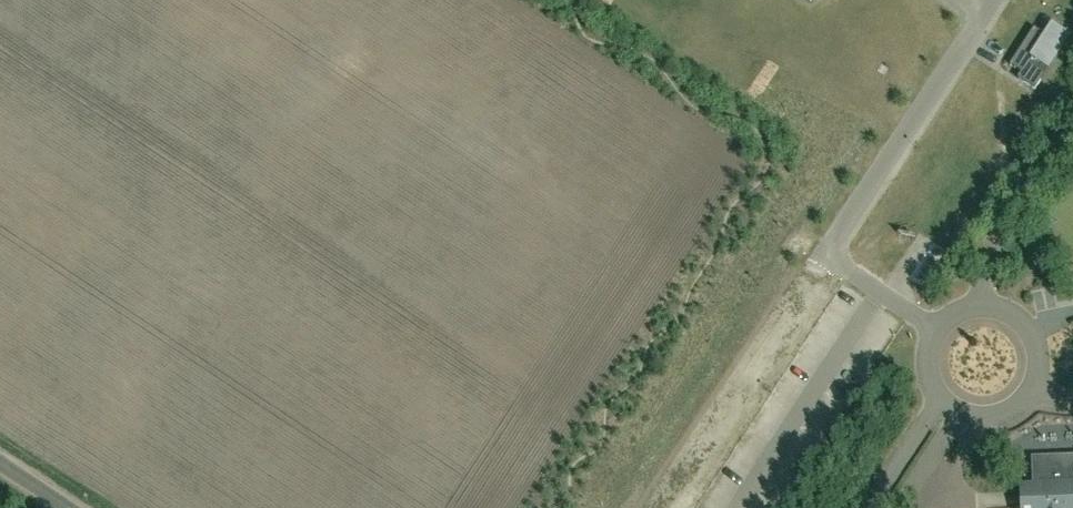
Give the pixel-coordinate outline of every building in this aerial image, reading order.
[(1035,90),(1048,70),(1049,71),(1072,36),(1052,23),(1044,35),(1034,28),(1010,65),(1021,72),(1017,78),(1035,90)] [(1034,460),(1035,487),(1034,487),(1034,488),(1034,489),(1021,490),(1022,507),(1072,507),(1072,458),(1034,460)]
